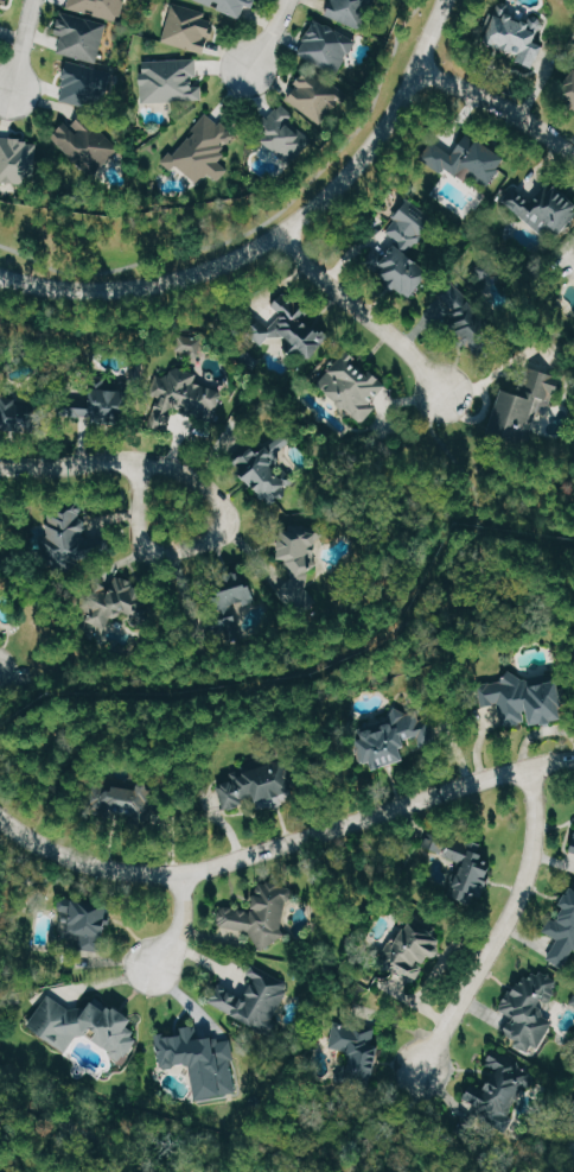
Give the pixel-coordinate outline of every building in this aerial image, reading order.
[(67,8),(121,22),(127,0),(69,0),(67,8)] [(247,4),(256,7),(258,0),(197,0),(243,17),(247,4)] [(377,0),(333,0),(328,15),(366,29),(377,0)] [(164,42),(209,54),(217,21),(206,18),(207,11),(174,2),(164,42)] [(541,67),(547,42),(541,40),(545,23),(499,11),(491,42),(521,50),(518,61),(541,67)] [(59,54),(99,63),(109,23),(64,12),(59,34),(63,36),(59,54)] [(337,74),(359,42),(322,18),(301,50),(337,74)] [(143,61),(145,102),(205,99),(205,85),(199,85),(198,58),(143,61)] [(114,73),(68,62),(63,84),(65,87),(62,100),(80,105),(87,113),(74,125),(68,123),(53,135),(79,167),(94,171),(121,149),(92,112),(107,100),(114,73)] [(291,98),(324,124),(347,93),(313,66),(300,83),(302,84),(291,98)] [(300,153),(298,110),(265,112),(267,155),(300,153)] [(164,162),(174,171),(180,165),(201,184),(211,173),(220,181),(231,170),(222,161),(229,153),(224,148),(237,134),(223,120),(220,123),(209,113),(164,162)] [(512,160),(473,131),(456,154),(438,141),(426,157),(445,172),(449,167),(463,177),(470,167),(493,185),(512,160)] [(0,137),(0,191),(15,192),(16,180),(36,182),(40,141),(0,137)] [(573,219),(573,196),(551,180),(536,201),(515,186),(504,201),(545,230),(547,226),(561,236),(573,219)] [(413,254),(438,221),(411,200),(387,230),(403,243),(380,273),(414,298),(435,271),(413,254)] [(501,344),(479,308),(476,311),(461,287),(444,297),(480,357),(501,344)] [(334,339),(291,289),(274,304),(283,315),(270,327),(264,321),(252,331),(263,344),(275,333),(294,356),(303,348),(312,358),(334,339)] [(212,347),(188,332),(179,348),(202,362),(212,347)] [(392,383),(349,352),(331,376),(339,382),(332,392),(341,399),(337,404),(363,424),(392,383)] [(225,392),(198,381),(200,376),(173,365),(168,378),(169,379),(155,411),(174,419),(179,408),(213,422),(225,392)] [(508,389),(494,433),(529,444),(539,411),(549,414),(556,392),(561,394),(566,378),(548,372),(539,399),(508,389)] [(540,394),(541,387),(513,383),(512,391),(540,394)] [(133,424),(134,391),(94,389),(94,406),(71,405),(71,415),(94,416),(94,422),(133,424)] [(27,398),(6,397),(5,430),(44,431),(44,410),(26,410),(27,398)] [(267,506),(293,493),(282,470),(293,464),(279,438),(242,456),(267,506)] [(84,557),(84,550),(90,549),(85,512),(50,516),(52,535),(47,536),(50,561),(84,557)] [(292,608),(309,608),(315,602),(316,595),(308,587),(316,580),(316,571),(319,568),(319,557),(322,555),(322,527),(294,527),(294,540),(285,540),(281,544),(280,562),(294,578),(277,592),(292,608)] [(107,625),(125,612),(139,631),(161,615),(131,572),(88,602),(95,612),(84,620),(102,645),(115,636),(107,625)] [(234,640),(257,637),(255,621),(267,619),(261,585),(226,591),(234,640)] [(505,727),(532,724),(532,725),(568,721),(564,682),(530,686),(529,673),(507,676),(508,682),(494,683),(496,703),(502,702),(505,727)] [(412,762),(407,738),(423,735),(418,709),(394,714),(396,724),(366,730),(374,770),(412,762)] [(298,768),(223,769),(223,809),(245,809),(245,796),(259,796),(259,806),(299,806),(298,768)] [(102,813),(155,814),(155,782),(141,782),(141,788),(103,787),(102,813)] [(495,868),(485,865),(489,849),(433,833),(428,850),(461,859),(450,895),(484,905),(495,868)] [(284,948),(292,887),(260,883),(256,911),(223,906),(220,926),(256,931),(254,944),(284,948)] [(73,937),(84,938),(83,950),(110,952),(114,905),(76,902),(73,937)] [(418,983),(427,963),(434,967),(447,939),(436,934),(439,929),(412,916),(387,968),(418,983)] [(257,965),(251,976),(256,978),(239,1012),(274,1030),(297,986),(257,965)] [(502,1011),(515,1017),(507,1033),(520,1039),(518,1042),(542,1053),(558,1020),(545,1013),(560,982),(534,969),(526,985),(517,981),(502,1011)] [(30,1026),(70,1052),(83,1032),(127,1062),(142,1039),(132,1032),(139,1021),(99,995),(86,1016),(51,994),(30,1026)] [(353,1052),(349,1081),(377,1084),(382,1046),(375,1045),(377,1030),(336,1025),(332,1050),(353,1052)] [(201,1100),(242,1092),(232,1040),(223,1042),(221,1036),(199,1040),(196,1026),(178,1029),(179,1033),(158,1037),(164,1069),(194,1063),(201,1100)] [(477,1084),(470,1101),(481,1105),(477,1116),(509,1129),(535,1067),(494,1051),(487,1069),(497,1073),(490,1089),(477,1084)]
